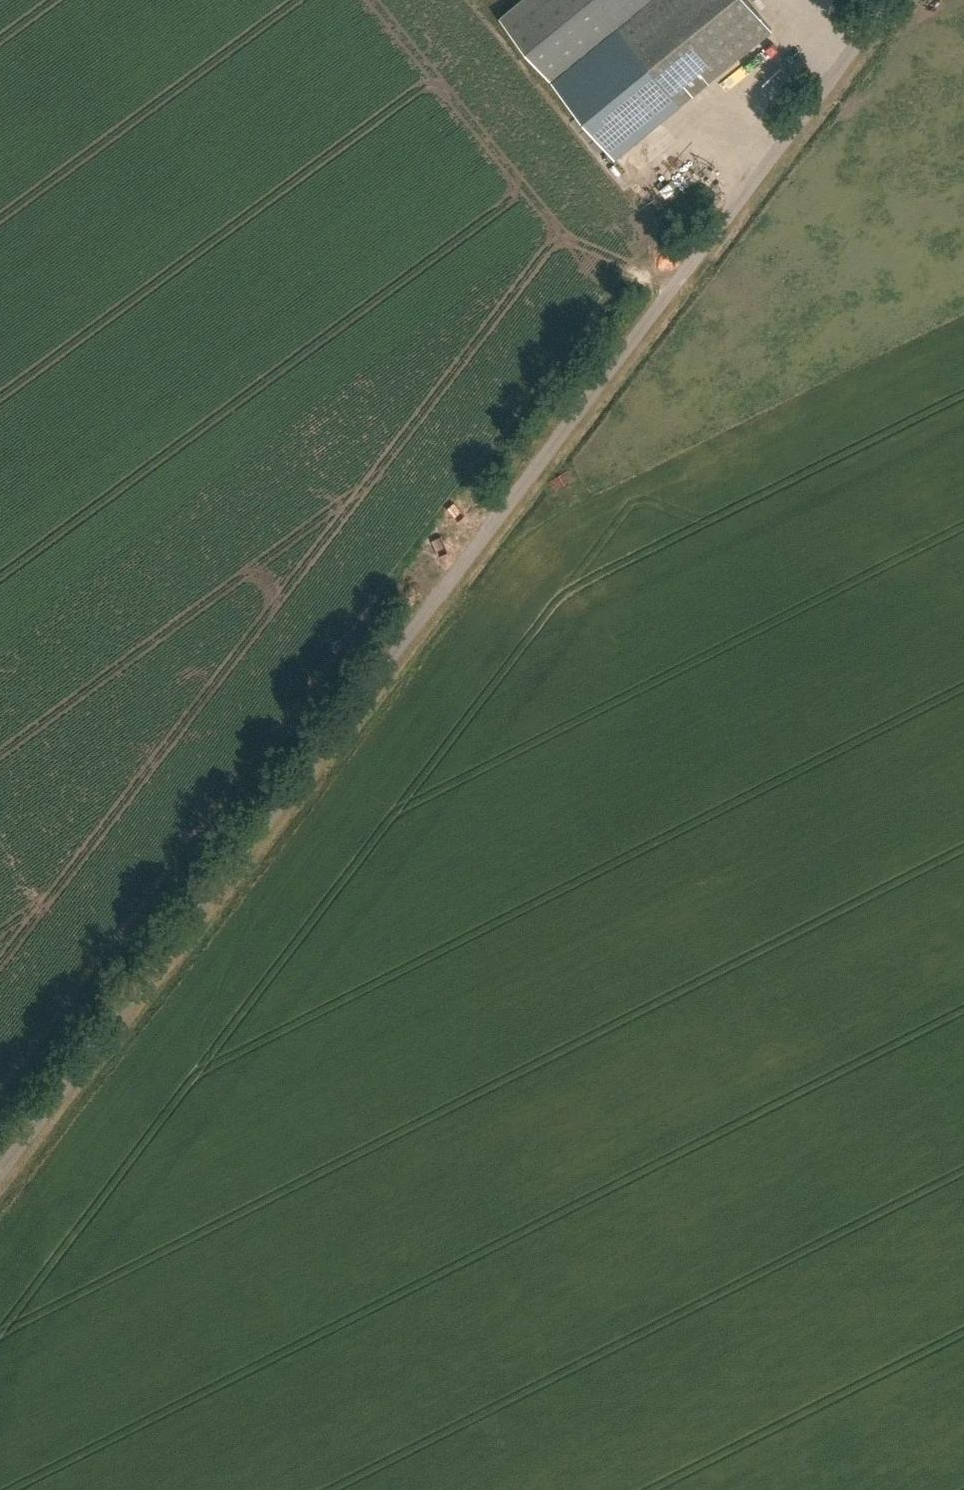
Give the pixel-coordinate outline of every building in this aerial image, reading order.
[(502,13),(617,154),(773,26),(752,0),(518,0),(502,13)]
